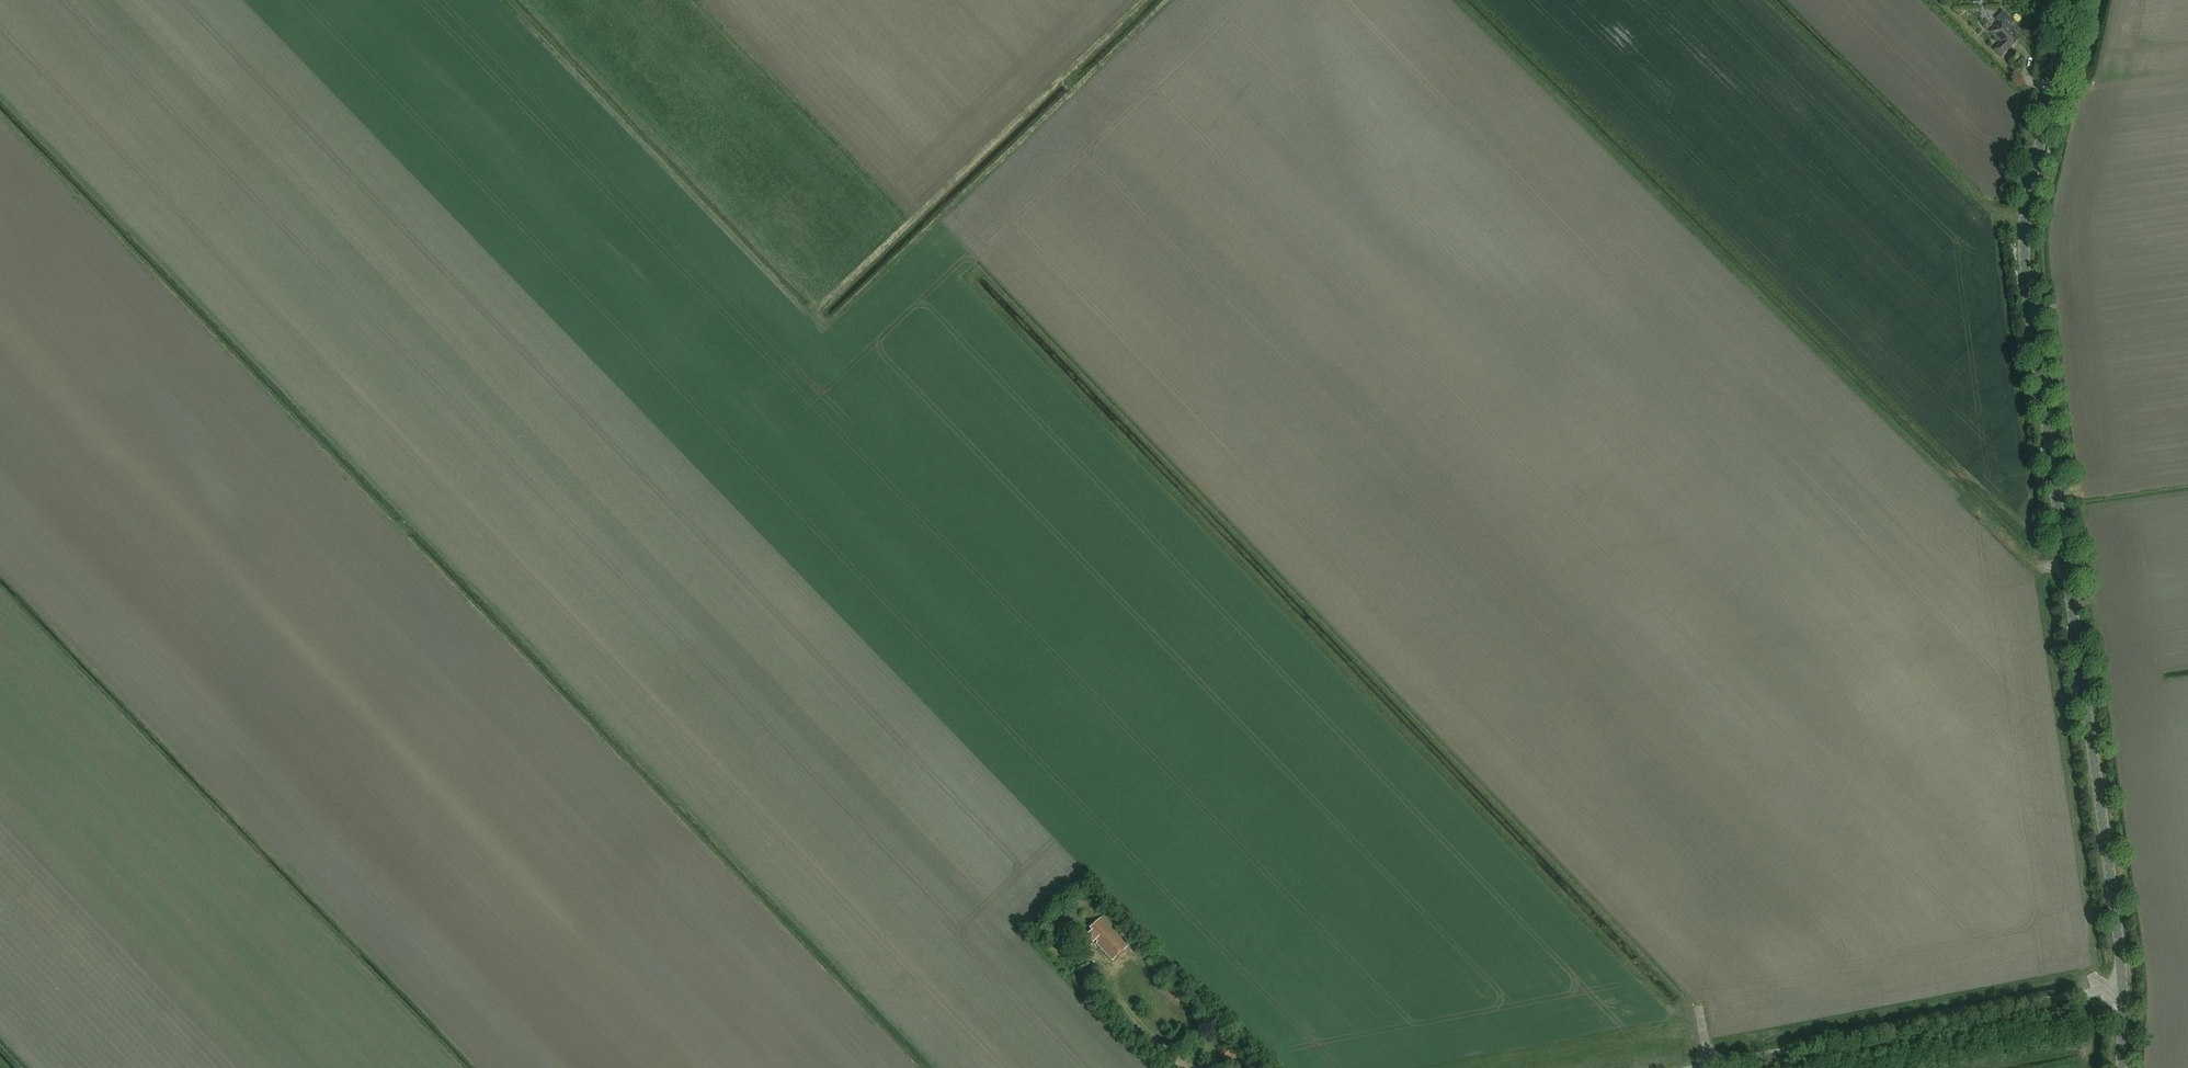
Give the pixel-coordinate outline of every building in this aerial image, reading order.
[(2002,57),(2019,39),(2002,22),(1997,27),(1996,26),(1990,32),(1996,38),(1997,37),(2002,42),(1995,50),(2002,57)] [(1112,961),(1128,947),(1100,918),(1090,928),(1092,931),(1086,936),(1093,944),(1094,942),(1112,961)] [(1088,992),(1096,1000),(1101,995),(1093,987),(1088,992)] [(1239,1056),(1228,1045),(1221,1052),(1227,1059),(1229,1057),(1233,1062),(1239,1056)]
